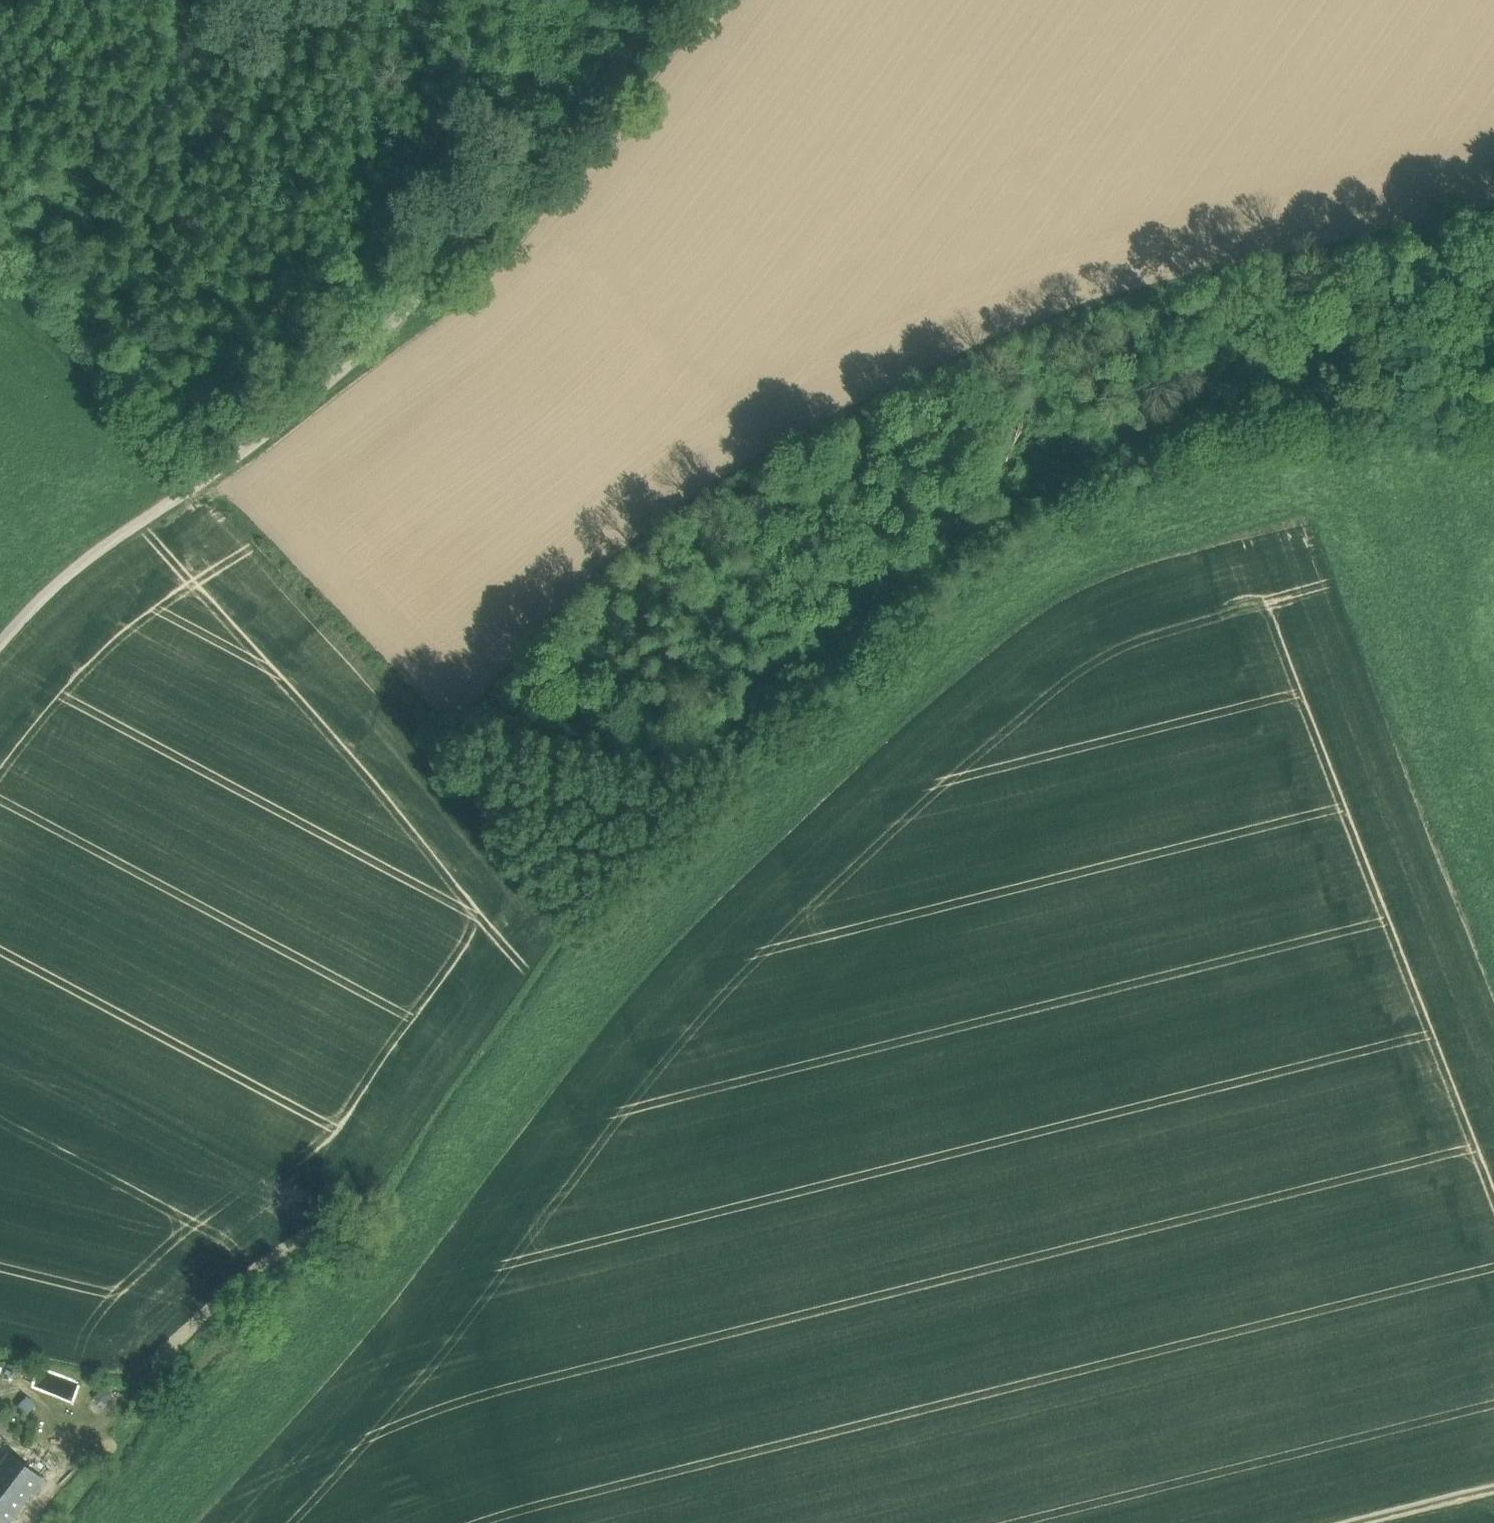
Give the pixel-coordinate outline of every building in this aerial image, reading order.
[(31,1494),(34,1496),(45,1480),(9,1453),(0,1465),(0,1522),(9,1522),(31,1494)]
